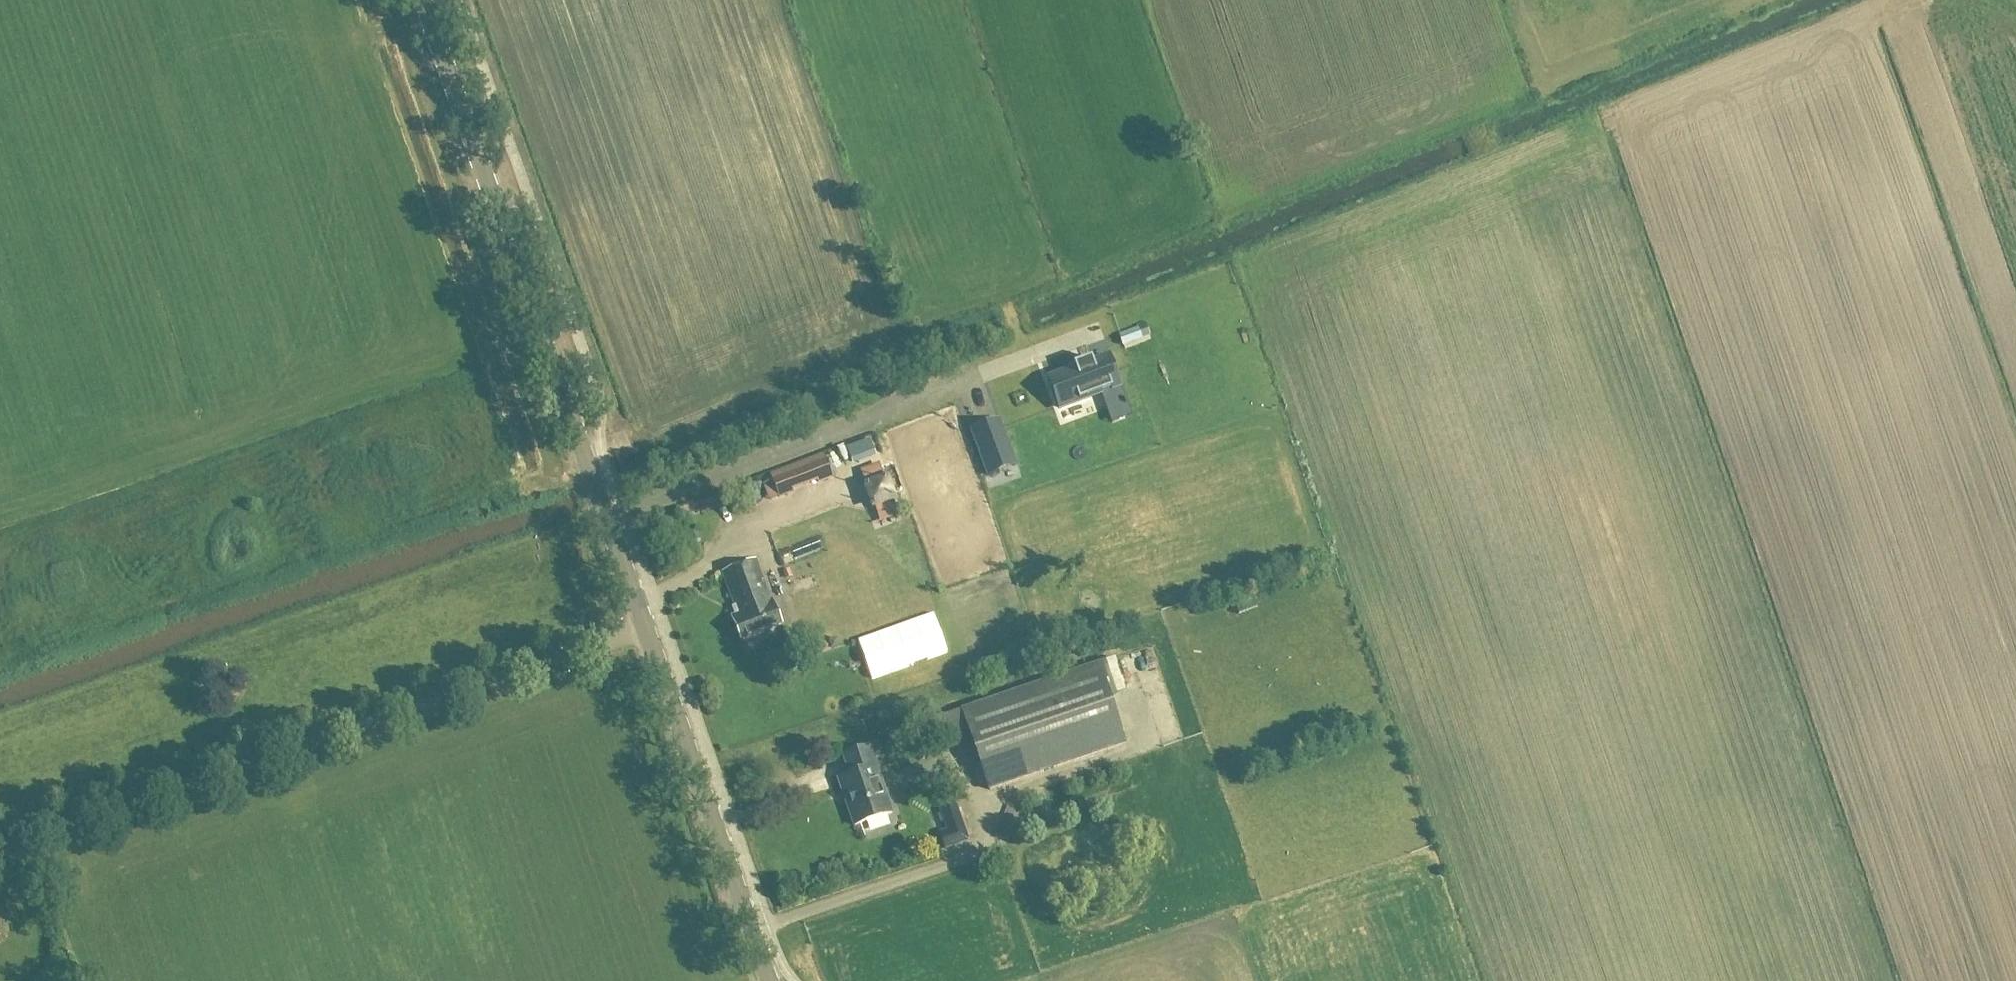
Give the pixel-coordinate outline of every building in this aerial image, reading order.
[(1059,409),(1119,387),(1108,357),(1092,363),(1091,359),(1073,365),(1075,369),(1048,379),(1059,409)] [(987,472),(1013,462),(998,421),(972,431),(987,472)] [(832,478),(824,457),(810,462),(818,483),(832,478)] [(779,498),(792,493),(784,472),(770,477),(779,498)] [(702,503),(716,497),(710,483),(697,489),(702,503)] [(737,616),(731,619),(741,643),(782,627),(771,600),(756,561),(721,575),(737,616)] [(1116,650),(1107,652),(1115,685),(1124,683),(1116,650)] [(962,712),(989,791),(1124,746),(1097,666),(962,712)] [(886,711),(875,713),(878,725),(889,722),(886,711)] [(869,748),(843,757),(850,777),(839,781),(854,827),(891,814),(869,748)] [(945,849),(968,841),(956,807),(940,812),(947,832),(940,834),(945,849)]
